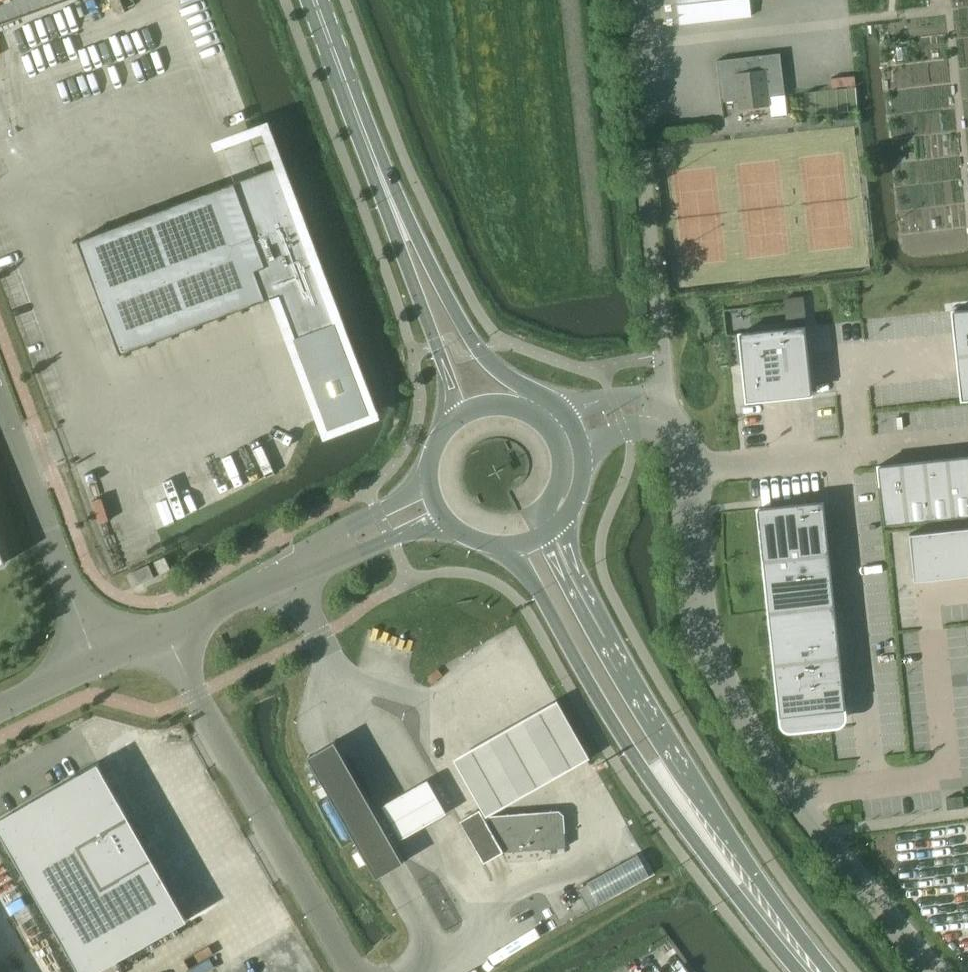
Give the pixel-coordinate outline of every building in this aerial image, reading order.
[(681,22),(681,23),(751,16),(750,0),(679,0),(681,22)] [(717,60),(722,102),(739,100),(740,108),(769,105),(768,97),(786,95),(781,53),(717,60)] [(280,165),(279,165),(79,240),(122,354),(278,295),(280,300),(272,303),(276,314),(284,311),(294,340),(339,323),(280,165)] [(953,311),(953,312),(956,333),(960,377),(963,399),(963,400),(967,399),(967,309),(953,311)] [(805,327),(740,334),(743,365),(745,377),(744,377),(745,386),(746,386),(747,402),(757,401),(763,400),(765,400),(812,395),(805,327)] [(879,465),(881,485),(885,524),(967,515),(967,456),(882,465),(880,465),(879,465)] [(824,501),(759,508),(781,716),(846,710),(824,501)] [(910,534),(915,581),(967,575),(967,528),(910,534)] [(155,561),(160,574),(171,570),(165,557),(155,561)] [(132,573),(138,585),(155,578),(149,565),(132,573)] [(557,700),(454,759),(486,814),(589,755),(557,700)] [(308,757),(377,878),(405,862),(336,741),(308,757)] [(81,971),(97,971),(188,920),(99,763),(0,819),(0,829),(81,971)] [(429,785),(388,808),(405,838),(446,815),(429,785)] [(947,798),(948,808),(948,809),(965,808),(963,796),(947,798)] [(473,814),(461,821),(485,863),(495,857),(505,851),(506,851),(540,849),(566,847),(564,816),(549,817),(487,821),(481,809),(473,814)] [(588,884),(578,889),(590,910),(600,905),(588,884)]
